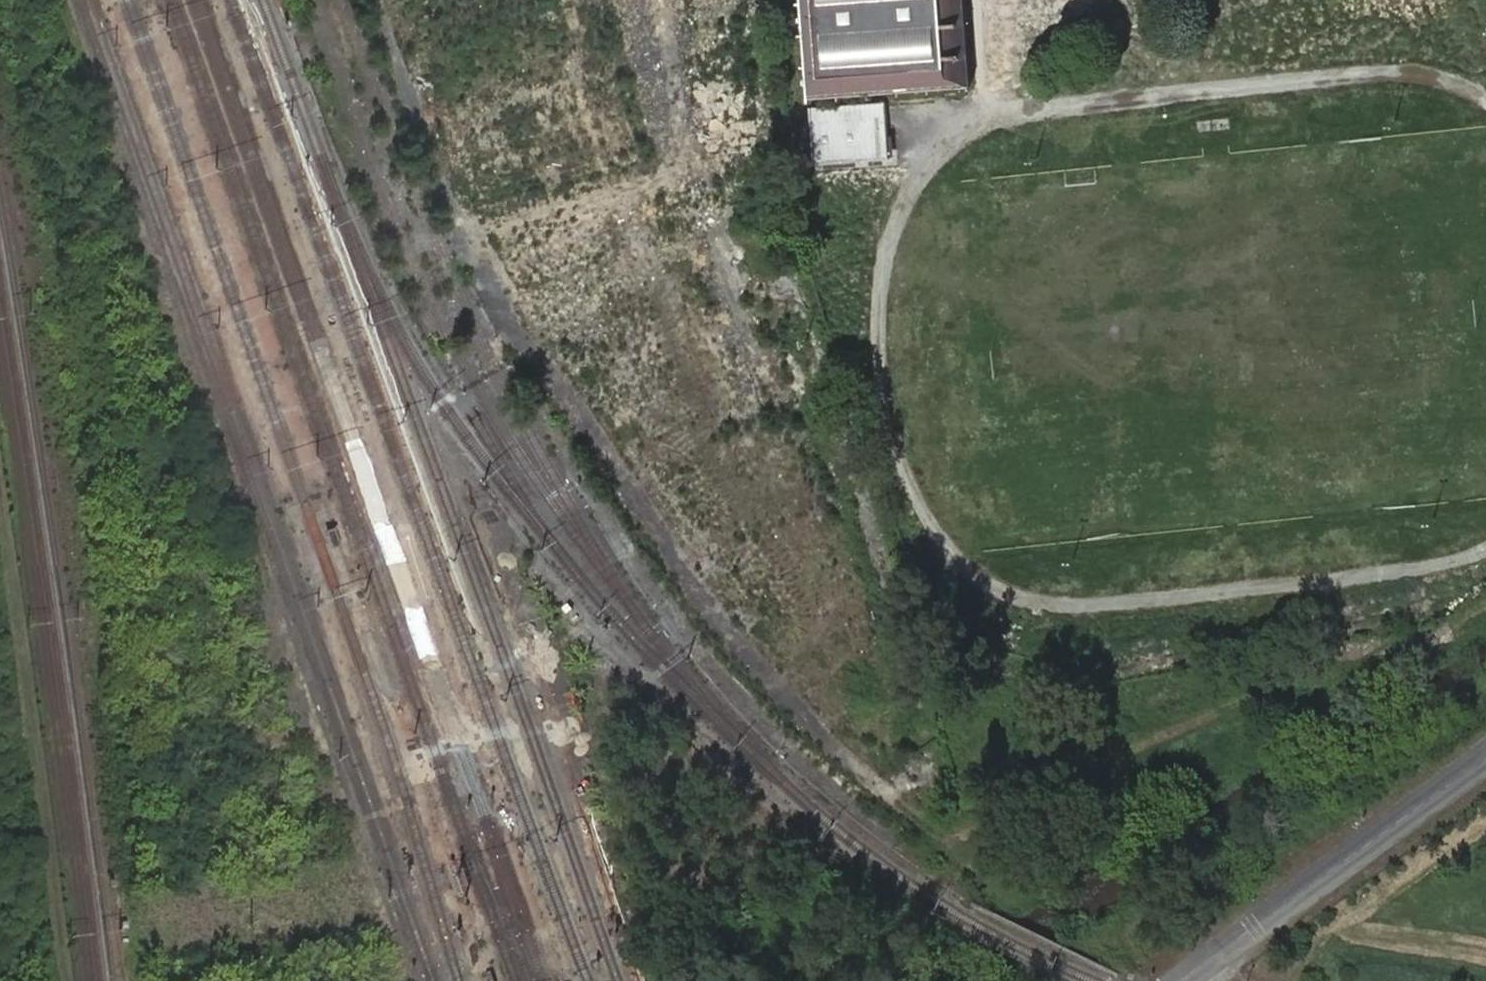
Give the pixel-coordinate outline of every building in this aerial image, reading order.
[(691,21),(750,18),(750,0),(690,0),(691,21)] [(810,97),(963,87),(957,0),(802,0),(810,97)] [(963,87),(970,87),(963,0),(957,0),(963,87)] [(884,101),(810,107),(814,163),(888,158),(884,101)]
